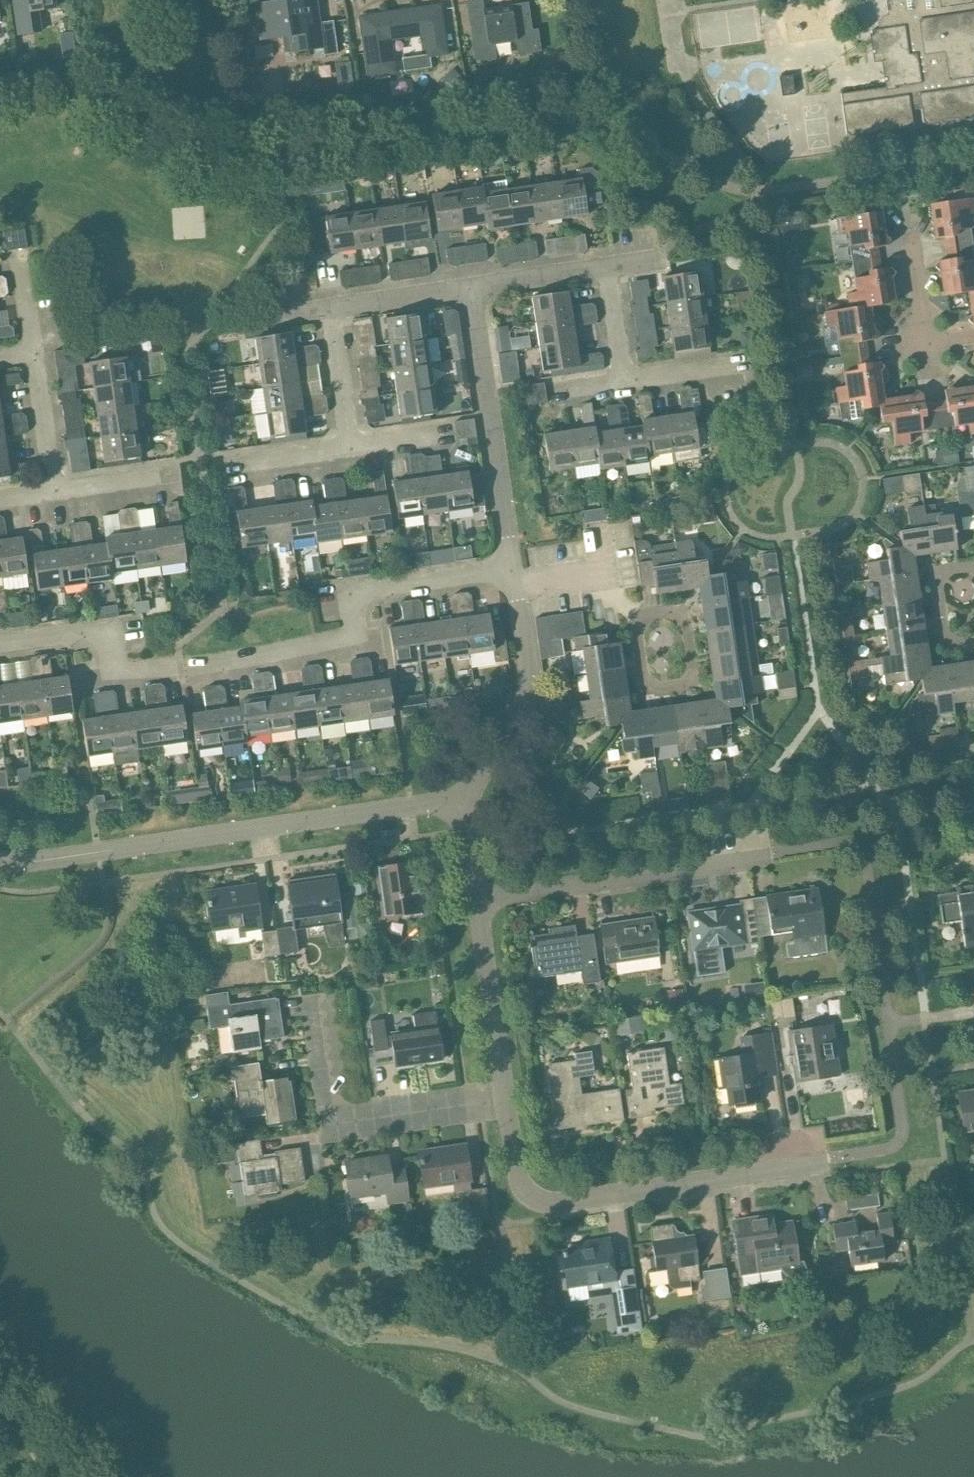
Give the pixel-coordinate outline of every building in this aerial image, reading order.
[(19,35),(42,31),(39,11),(57,8),(56,5),(56,0),(14,0),(19,35)] [(256,4),(262,40),(282,37),(284,52),(292,51),(323,47),(325,55),(339,53),(334,21),(320,23),(317,0),(281,0),(256,4)] [(482,0),(477,0),(468,1),(477,61),(496,58),(494,45),(516,41),(518,55),(541,51),(538,29),(532,30),(528,3),(484,10),(482,0)] [(834,53),(844,126),(845,133),(951,118),(951,112),(963,110),(973,109),(973,0),(846,0),(842,5),(849,51),(834,53)] [(385,14),(361,18),(370,77),(397,73),(393,42),(424,37),(427,55),(427,56),(430,56),(447,53),(444,29),(442,29),(439,8),(386,16),(385,14)] [(464,80),(454,69),(437,86),(447,96),(464,80)] [(352,81),(337,84),(339,95),(354,93),(352,81)] [(581,180),(558,183),(563,218),(589,215),(587,204),(601,202),(596,172),(590,167),(579,169),(581,180)] [(343,178),(307,183),(309,196),(345,190),(343,178)] [(507,182),(484,185),(484,188),(485,194),(484,194),(488,224),(487,224),(488,229),(514,226),(509,190),(507,182)] [(539,222),(563,218),(558,183),(533,187),(539,222)] [(514,226),(539,222),(533,187),(509,190),(514,226)] [(464,227),(487,224),(488,224),(484,194),(485,194),(484,188),(458,192),(464,227)] [(947,249),(973,245),(970,229),(973,229),(973,189),(973,188),(954,191),(955,201),(930,205),(934,229),(931,233),(931,235),(935,238),(935,239),(945,237),(947,249)] [(438,231),(464,227),(458,192),(433,196),(438,231)] [(426,202),(401,206),(406,241),(432,238),(426,202)] [(376,210),(382,245),(406,241),(401,206),(376,210)] [(357,249),(382,245),(376,210),(352,214),(357,249)] [(849,232),(853,263),(879,259),(877,248),(887,246),(887,245),(890,241),(889,240),(885,237),(882,212),(837,219),(839,234),(849,232)] [(326,218),(313,220),(318,255),(332,253),(357,249),(352,214),(326,218)] [(27,248),(24,229),(15,230),(18,250),(27,248)] [(587,248),(585,235),(576,236),(579,254),(584,253),(587,248)] [(555,257),(553,239),(545,241),(547,255),(551,258),(555,257)] [(538,256),(536,242),(527,243),(530,261),(535,260),(538,256)] [(488,258),(485,243),(477,245),(480,263),(485,262),(488,258)] [(973,245),(947,249),(949,260),(939,261),(939,262),(936,267),(937,268),(940,271),(944,295),(969,292),(969,291),(973,290),(973,254),(973,245)] [(507,265),(504,247),(496,248),(498,262),(502,265),(507,265)] [(456,266),(454,248),(445,249),(447,263),(452,267),(456,266)] [(430,272),(427,258),(419,260),(422,277),(427,277),(430,272)] [(871,306),(895,303),(892,278),(895,274),(894,272),(890,269),(890,268),(880,270),(879,259),(853,263),(858,293),(849,294),(851,308),(851,309),(871,306)] [(399,281),(396,263),(388,264),(390,279),(394,282),(399,281)] [(381,280),(378,266),(370,267),(373,285),(378,284),(381,280)] [(347,270),(338,271),(341,286),(345,289),(349,288),(361,286),(358,269),(347,270)] [(667,302),(703,297),(700,271),(664,277),(667,302)] [(8,287),(7,280),(3,276),(0,277),(0,288),(8,287)] [(0,288),(0,299),(6,298),(9,293),(8,287),(0,288)] [(533,297),(537,322),(597,313),(596,306),(592,303),(571,306),(569,291),(533,297)] [(629,308),(648,305),(647,297),(632,299),(629,303),(629,308)] [(707,322),(703,297),(667,302),(671,327),(707,322)] [(648,305),(629,308),(630,313),(634,316),(649,314),(648,305)] [(842,356),(868,352),(866,341),(876,340),(876,339),(878,335),(878,333),(874,330),(871,306),(851,309),(851,308),(826,312),(828,328),(837,326),(842,355),(842,356)] [(449,313),(452,331),(462,330),(459,312),(449,313)] [(387,318),(391,344),(427,339),(423,313),(387,318)] [(537,322),(541,347),(577,341),(574,327),(595,324),(598,319),(597,313),(537,322)] [(707,322),(671,327),(675,353),(711,347),(707,322)] [(15,337),(14,329),(10,326),(0,327),(0,339),(15,337)] [(255,329),(256,339),(260,364),(320,355),(319,349),(315,345),(294,348),(292,333),(289,334),(289,330),(269,333),(268,327),(255,329)] [(501,352),(511,351),(508,327),(495,328),(498,353),(501,352)] [(352,345),(353,350),(371,347),(369,333),(355,334),(355,340),(352,345)] [(430,364),(427,339),(391,344),(395,369),(430,364)] [(579,355),(577,341),(541,347),(544,372),(605,363),(604,355),(599,352),(579,355)] [(84,364),(82,347),(54,351),(57,368),(84,364)] [(372,356),(371,347),(353,350),(354,355),(357,358),(372,356)] [(655,355),(654,347),(638,350),(636,353),(637,358),(655,355)] [(842,355),(825,358),(826,365),(843,362),(847,387),(837,389),(839,404),(840,404),(842,417),(850,416),(851,420),(861,418),(861,414),(864,414),(866,410),(876,408),(879,408),(884,401),(880,372),(883,368),(883,367),(882,367),(879,364),(879,363),(869,364),(868,352),(842,356),(842,355)] [(320,355),(260,364),(264,389),(299,383),(297,370),(318,366),(321,362),(320,355)] [(94,389),(130,383),(130,382),(141,381),(138,356),(90,363),(94,389)] [(434,388),(430,364),(395,369),(398,394),(434,388)] [(226,392),(223,372),(208,374),(211,394),(226,392)] [(18,386),(22,382),(20,374),(0,377),(0,389),(18,386)] [(56,389),(57,394),(75,391),(74,383),(59,385),(56,389)] [(133,407),(130,383),(94,389),(98,413),(133,407)] [(264,389),(267,413),(327,404),(327,398),(322,394),(301,397),(299,383),(264,389)] [(547,403),(544,383),(524,386),(527,406),(547,403)] [(935,402),(939,429),(970,424),(971,434),(973,433),(973,387),(955,390),(951,387),(949,387),(946,391),(945,391),(947,401),(935,402)] [(438,414),(434,388),(398,394),(402,419),(438,414)] [(360,399),(378,397),(377,389),(362,391),(359,394),(360,399)] [(682,415),(669,417),(674,451),(673,452),(675,463),(702,460),(700,449),(706,448),(711,444),(713,438),(712,431),(708,426),(701,424),(696,425),(691,389),(683,390),(679,394),(682,415)] [(76,400),(75,391),(57,394),(58,399),(61,402),(76,400)] [(914,396),(884,401),(879,408),(881,423),(891,421),(895,445),(910,442),(909,433),(939,429),(935,402),(925,404),(923,395),(922,395),(918,392),(917,392),(914,396)] [(649,455),(651,455),(673,452),(674,451),(669,417),(655,419),(651,398),(646,395),(639,396),(644,427),(645,426),(649,455)] [(378,397),(360,399),(361,405),(365,407),(379,405),(378,397)] [(571,431),(576,466),(599,463),(600,463),(596,433),(597,433),(592,403),(585,404),(581,408),(584,429),(571,431)] [(328,404),(267,413),(271,438),(272,444),(307,439),(306,433),(307,433),(304,418),(326,415),(328,411),(328,404)] [(617,405),(626,465),(652,461),(651,455),(649,455),(645,426),(644,427),(631,428),(628,407),(623,404),(617,405)] [(600,469),(626,465),(617,405),(611,406),(607,411),(610,431),(597,433),(596,433),(600,463),(599,463),(600,469)] [(101,437),(137,432),(133,407),(98,413),(101,437)] [(28,424),(26,417),(22,414),(1,417),(0,408),(0,428),(28,424)] [(476,438),(474,419),(454,422),(456,440),(476,438)] [(6,452),(4,438),(25,435),(29,431),(28,424),(0,428),(0,453),(6,452)] [(576,466),(571,431),(557,433),(556,427),(544,429),(550,470),(576,466)] [(137,432),(101,437),(105,463),(106,468),(141,463),(141,457),(139,443),(150,442),(148,431),(137,432)] [(64,443),(82,440),(81,432),(66,434),(63,437),(64,443)] [(84,449),(82,440),(64,443),(65,448),(69,451),(84,449)] [(6,452),(0,453),(0,479),(35,474),(34,466),(29,463),(8,466),(6,452)] [(415,454),(424,515),(449,512),(443,476),(430,478),(426,457),(422,453),(415,454)] [(424,515),(415,454),(408,455),(405,460),(408,481),(393,483),(398,519),(424,515)] [(443,476),(449,512),(475,508),(474,507),(486,505),(481,473),(470,475),(468,466),(457,467),(458,474),(443,476)] [(967,492),(973,491),(973,466),(963,467),(967,492)] [(362,500),(367,536),(392,532),(383,471),(376,472),(372,476),(375,498),(362,500)] [(901,476),(903,485),(920,483),(919,473),(901,476)] [(334,478),(342,539),(367,536),(362,500),(348,502),(345,480),(340,477),(334,478)] [(342,539),(334,478),(327,479),(323,484),(326,505),(313,507),(317,537),(315,537),(316,543),(342,539)] [(293,541),(315,537),(317,537),(313,507),(312,501),(298,503),(295,481),(290,479),(284,480),(293,541)] [(263,508),(268,544),(293,541),(284,480),(276,481),(274,485),(277,506),(263,508)] [(920,483),(903,485),(904,494),(921,491),(920,483)] [(243,548),(268,544),(263,508),(249,510),(246,489),(241,486),(234,487),(243,548)] [(973,503),(973,491),(967,492),(957,493),(959,506),(973,503)] [(675,497),(666,499),(668,511),(670,510),(681,509),(679,497),(675,497)] [(170,529),(156,531),(161,566),(187,562),(178,502),(171,503),(167,507),(170,529)] [(959,506),(961,518),(973,515),(973,503),(959,506)] [(925,516),(930,553),(958,549),(952,512),(936,515),(934,505),(924,506),(926,516),(925,516)] [(900,532),(902,547),(914,556),(930,553),(925,516),(926,516),(924,506),(907,509),(911,531),(900,532)] [(671,520),(689,517),(688,508),(681,509),(670,510),(671,520)] [(137,570),(161,566),(156,531),(142,533),(139,512),(134,509),(128,510),(137,570)] [(113,573),(137,570),(128,510),(121,510),(118,515),(121,536),(106,538),(107,544),(108,544),(112,573),(113,573)] [(0,516),(0,563),(2,577),(27,574),(28,574),(23,538),(8,540),(5,520),(1,516),(0,516)] [(689,517),(671,520),(672,528),(691,525),(689,517)] [(86,522),(79,523),(88,583),(114,579),(113,573),(112,573),(108,544),(107,544),(94,546),(91,525),(86,522)] [(64,586),(88,583),(79,523),(73,524),(70,528),(73,549),(59,551),(64,586)] [(64,586),(59,551),(45,553),(42,532),(37,529),(29,530),(38,590),(64,586)] [(683,589),(676,544),(651,547),(650,544),(645,541),(642,540),(635,542),(641,585),(655,583),(656,593),(683,589)] [(683,589),(700,587),(709,575),(707,560),(696,561),(693,541),(676,544),(683,589)] [(870,580),(879,579),(879,578),(916,573),(914,556),(902,547),(887,549),(889,560),(867,563),(870,580)] [(765,553),(766,569),(780,569),(779,552),(765,553)] [(842,566),(845,583),(854,582),(851,565),(842,566)] [(845,583),(842,566),(833,568),(836,585),(845,583)] [(700,587),(703,604),(749,597),(747,580),(726,584),(724,573),(709,575),(700,587)] [(879,578),(879,579),(883,605),(920,599),(916,573),(879,578)] [(778,576),(770,577),(772,594),(781,593),(778,576)] [(772,594),(770,577),(761,578),(763,596),(772,594)] [(467,592),(460,593),(469,653),(494,650),(496,662),(508,660),(502,622),(491,624),(490,614),(475,616),(472,595),(467,592)] [(440,621),(445,657),(469,653),(460,593),(454,594),(451,598),(454,619),(440,621)] [(749,597),(703,604),(707,630),(753,623),(749,597)] [(411,600),(420,661),(445,657),(440,621),(426,623),(423,603),(418,599),(411,600)] [(920,599),(883,605),(887,631),(924,625),(920,599)] [(395,665),(420,661),(411,600),(405,601),(401,606),(404,626),(389,629),(395,665)] [(569,613),(573,637),(586,635),(582,612),(569,613)] [(558,615),(562,639),(573,637),(569,613),(558,615)] [(547,617),(551,641),(562,639),(558,615),(547,617)] [(548,641),(551,641),(547,617),(535,618),(538,643),(548,641)] [(854,635),(851,618),(842,619),(844,637),(854,635)] [(753,623),(707,630),(711,656),(757,650),(753,623)] [(887,631),(891,656),(891,657),(928,651),(924,625),(887,631)] [(789,645),(786,627),(777,629),(779,646),(789,645)] [(608,632),(586,635),(573,637),(575,651),(583,649),(587,675),(624,669),(620,642),(610,644),(608,632)] [(550,658),(548,641),(538,643),(541,660),(550,658)] [(757,650),(711,656),(714,682),(761,676),(757,650)] [(881,658),(865,660),(866,665),(866,667),(882,664),(884,675),(880,681),(886,686),(898,684),(902,686),(905,682),(907,682),(917,681),(922,680),(930,668),(929,662),(928,651),(891,657),(891,656),(881,658)] [(46,655),(39,656),(48,716),(73,712),(68,677),(53,679),(50,658),(46,655)] [(18,685),(23,720),(48,716),(39,656),(33,657),(29,661),(32,683),(18,685)] [(360,659),(369,718),(394,714),(389,679),(374,682),(371,661),(367,658),(360,659)] [(339,687),(344,722),(369,718),(360,659),(354,660),(350,664),(353,685),(339,687)] [(865,660),(857,661),(859,678),(868,677),(866,665),(865,660)] [(859,678),(857,661),(848,662),(850,679),(859,678)] [(948,666),(953,702),(954,702),(973,699),(973,664),(973,662),(948,666)] [(23,720),(18,685),(4,687),(1,665),(0,665),(0,723),(23,720)] [(311,666),(320,725),(344,722),(339,687),(325,689),(322,668),(318,665),(311,666)] [(296,729),(320,725),(311,666),(305,667),(301,671),(304,692),(290,694),(296,729)] [(948,666),(930,668),(922,680),(924,695),(919,695),(922,717),(955,712),(954,702),(953,702),(948,666)] [(587,675),(590,700),(590,701),(628,695),(624,669),(587,675)] [(793,670),(784,671),(786,689),(795,688),(793,670)] [(786,689),(784,671),(775,672),(778,690),(786,689)] [(262,674),(270,733),(296,729),(290,694),(277,696),(273,675),(269,673),(262,674)] [(248,736),(270,733),(262,674),(255,675),(252,679),(255,699),(239,702),(240,708),(242,708),(246,737),(248,736)] [(763,692),(761,676),(714,682),(717,699),(728,708),(732,707),(754,724),(752,705),(758,705),(756,693),(763,692)] [(160,685),(153,686),(162,745),(187,742),(182,706),(167,708),(164,687),(160,685)] [(220,685),(214,686),(222,746),(248,742),(248,736),(246,737),(242,708),(240,708),(228,710),(224,688),(220,685)] [(132,714),(137,749),(162,745),(153,686),(147,687),(143,690),(146,712),(132,714)] [(222,746),(214,686),(207,687),(203,692),(206,713),(192,715),(197,750),(222,746)] [(111,692),(104,693),(113,753),(115,765),(139,762),(137,749),(132,714),(119,716),(115,694),(111,692)] [(87,756),(113,753),(104,693),(98,694),(94,698),(97,719),(82,721),(87,756)] [(402,697),(405,714),(431,710),(428,693),(402,697)] [(622,724),(630,712),(628,695),(590,701),(590,700),(581,701),(583,719),(605,716),(606,726),(622,724)] [(452,710),(451,698),(441,700),(442,711),(452,710)] [(728,708),(717,699),(699,702),(707,748),(723,746),(722,738),(732,736),(730,724),(728,708)] [(707,748),(699,702),(673,705),(679,743),(678,743),(679,753),(707,748)] [(557,705),(560,722),(568,721),(567,704),(557,705)] [(560,722),(557,705),(548,706),(550,724),(560,722)] [(679,743),(673,705),(647,709),(653,746),(678,743),(679,743)] [(655,756),(653,746),(647,709),(630,712),(622,724),(624,738),(622,741),(623,751),(625,754),(637,752),(638,758),(655,756)] [(941,739),(958,736),(957,727),(939,730),(941,739)] [(958,736),(941,739),(942,747),(959,745),(958,736)] [(708,764),(709,772),(726,770),(725,761),(708,764)] [(69,780),(67,765),(56,766),(58,782),(69,780)] [(728,779),(726,770),(709,772),(710,782),(719,780),(728,779)] [(639,774),(640,783),(658,781),(657,772),(639,774)] [(731,803),(728,779),(719,780),(720,788),(717,788),(707,804),(708,806),(731,803)] [(659,789),(658,781),(640,783),(642,791),(659,789)] [(209,786),(198,788),(200,801),(210,800),(209,786)] [(200,801),(198,788),(169,792),(171,805),(200,801)] [(416,862),(389,866),(376,868),(384,919),(423,913),(416,862)] [(276,930),(276,932),(280,955),(299,953),(296,930),(322,926),(329,948),(345,946),(334,874),(287,882),(294,927),(276,930)] [(261,924),(255,883),(233,887),(233,890),(207,894),(209,907),(210,907),(213,931),(261,924)] [(957,889),(957,893),(939,896),(943,924),(962,921),(966,948),(973,946),(973,886),(957,889)] [(754,900),(754,904),(759,938),(792,933),(793,944),(787,945),(789,959),(829,953),(820,898),(813,899),(812,891),(754,900)] [(722,943),(759,938),(754,904),(689,914),(698,977),(726,973),(722,943)] [(660,956),(654,918),(602,926),(607,964),(660,956)] [(577,937),(576,926),(560,928),(561,933),(530,937),(537,979),(582,972),(584,985),(601,983),(594,935),(577,937)] [(358,941),(357,928),(347,929),(349,942),(358,941)] [(265,958),(280,955),(276,932),(263,934),(262,931),(261,931),(265,958)] [(372,952),(374,967),(386,966),(383,950),(372,952)] [(230,1006),(228,992),(205,996),(199,997),(200,1005),(206,1004),(210,1031),(229,1028),(233,1053),(262,1049),(261,1042),(284,1039),(281,1020),(279,1021),(276,999),(230,1006)] [(828,992),(769,1001),(773,1029),(777,1028),(776,1026),(788,1024),(788,1026),(801,1024),(799,1010),(830,1006),(828,992)] [(443,1060),(436,1013),(414,1016),(416,1032),(387,1036),(384,1020),(370,1022),(375,1052),(395,1049),(397,1067),(443,1060)] [(644,1033),(642,1016),(615,1020),(618,1037),(644,1033)] [(204,1026),(203,1019),(178,1023),(179,1029),(204,1026)] [(841,1075),(833,1025),(789,1032),(797,1082),(841,1075)] [(777,1071),(771,1035),(743,1039),(746,1056),(716,1060),(720,1089),(729,1087),(731,1105),(761,1100),(757,1074),(777,1071)] [(671,1084),(665,1048),(628,1053),(634,1089),(626,1090),(631,1119),(645,1117),(644,1110),(685,1104),(682,1083),(671,1084)] [(595,1076),(591,1052),(576,1054),(577,1061),(550,1065),(559,1129),(625,1120),(620,1089),(582,1095),(580,1078),(595,1076)] [(262,1082),(259,1063),(230,1068),(232,1082),(235,1081),(240,1119),(266,1115),(267,1124),(297,1120),(295,1105),(292,1106),(288,1079),(262,1082)] [(958,1092),(964,1132),(973,1131),(973,1090),(958,1092)] [(263,1154),(261,1140),(235,1144),(238,1165),(241,1164),(246,1197),(282,1192),(281,1186),(306,1182),(301,1148),(263,1154)] [(472,1181),(466,1145),(419,1152),(424,1187),(453,1183),(454,1193),(471,1191),(475,1221),(491,1219),(486,1187),(471,1189),(470,1181),(472,1181)] [(390,1171),(388,1157),(346,1164),(351,1198),(387,1192),(389,1203),(409,1200),(404,1169),(390,1171)] [(879,1205),(877,1193),(845,1198),(847,1210),(879,1205)] [(895,1243),(891,1213),(878,1215),(880,1231),(858,1235),(856,1223),(833,1226),(837,1251),(849,1249),(852,1266),(885,1261),(883,1245),(895,1243)] [(754,1228),(753,1219),(734,1222),(742,1275),(780,1269),(782,1272),(785,1275),(789,1278),(792,1280),(795,1281),(799,1282),(802,1282),(804,1282),(808,1281),(811,1279),(803,1261),(797,1262),(792,1223),(754,1228)] [(674,1239),(672,1225),(651,1228),(658,1271),(667,1270),(669,1284),(669,1285),(670,1286),(671,1287),(672,1288),(673,1289),(675,1290),(677,1290),(691,1288),(690,1281),(700,1280),(694,1236),(674,1239)] [(615,1280),(610,1246),(563,1253),(570,1303),(589,1300),(587,1284),(615,1280)] [(730,1297),(726,1268),(703,1272),(705,1284),(700,1289),(702,1302),(730,1297)] [(642,1329),(635,1285),(619,1287),(625,1331),(642,1329)]
